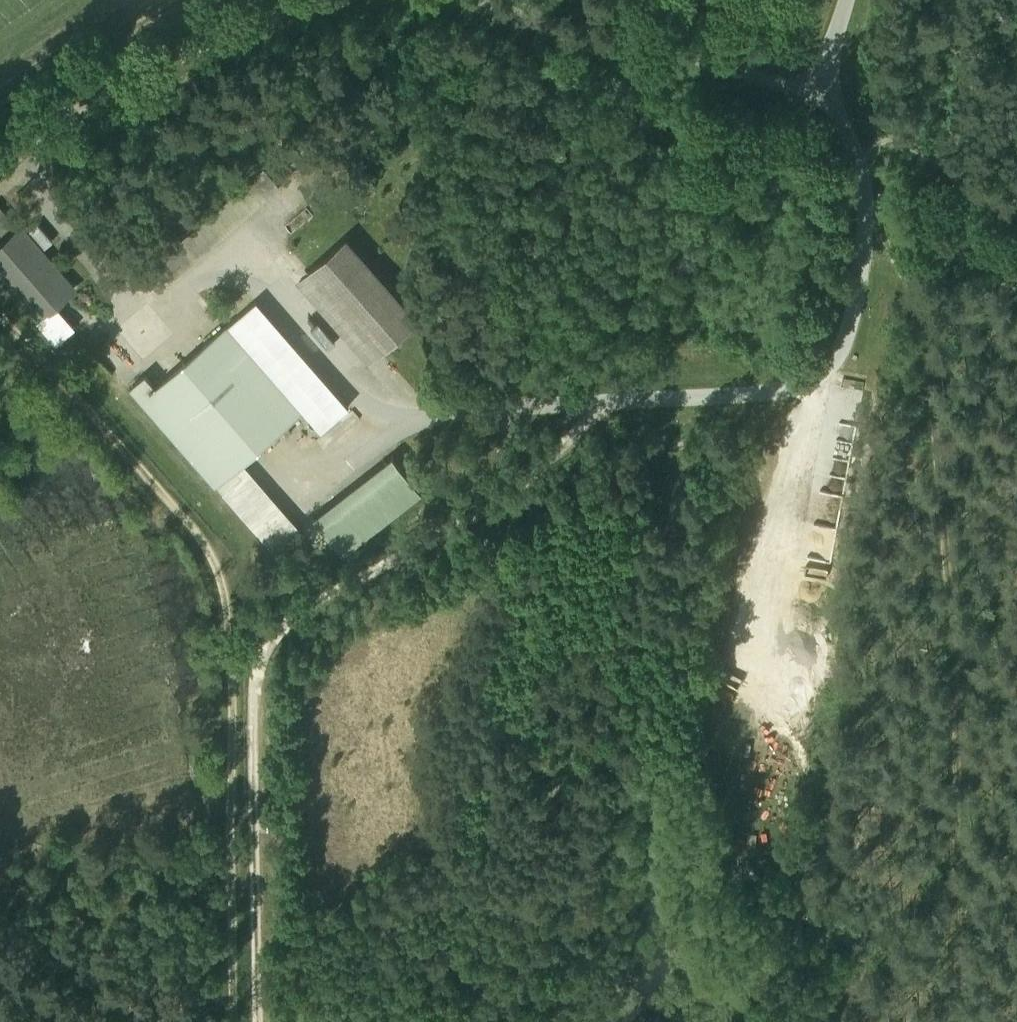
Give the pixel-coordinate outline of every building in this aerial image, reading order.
[(10,224),(0,213),(0,233),(10,224)] [(342,236),(296,278),(369,359),(416,317),(342,236)] [(0,270),(0,271),(39,317),(73,288),(33,241),(0,270)] [(142,373),(127,387),(275,554),(299,533),(238,464),(301,409),(320,430),(346,406),(252,300),(154,387),(142,373)] [(390,457),(312,518),(341,555),(419,494),(390,457)]
